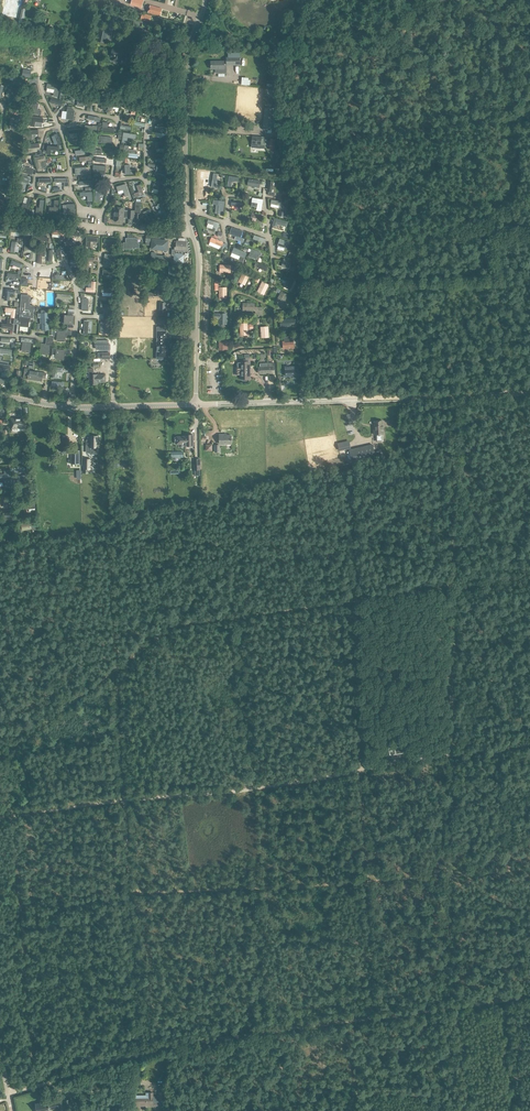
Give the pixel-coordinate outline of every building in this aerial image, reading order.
[(18,18),(22,0),(5,0),(1,14),(18,18)] [(130,5),(142,8),(144,0),(132,0),(131,4),(130,5)] [(150,5),(148,13),(160,16),(162,9),(150,5)] [(143,13),(141,19),(150,22),(152,16),(143,13)] [(97,40),(105,42),(107,30),(100,28),(97,40)] [(127,50),(120,48),(120,47),(113,45),(111,56),(113,57),(112,61),(121,63),(121,59),(125,60),(127,50)] [(224,67),(224,61),(211,62),(211,69),(216,69),(216,71),(217,71),(217,73),(227,73),(226,67),(224,67)] [(248,88),(249,81),(241,80),(240,87),(248,88)] [(56,86),(48,84),(47,88),(55,90),(54,96),(57,97),(60,86),(56,85),(56,86)] [(8,97),(7,98),(10,100),(15,95),(17,97),(20,94),(18,92),(19,91),(18,90),(19,89),(15,85),(8,93),(10,95),(8,97)] [(79,99),(78,106),(84,107),(86,96),(76,94),(75,98),(79,99)] [(108,101),(97,99),(96,103),(103,105),(102,109),(106,110),(108,101)] [(110,102),(108,110),(112,111),(113,107),(119,108),(120,104),(110,102)] [(38,110),(39,104),(31,103),(30,113),(41,115),(42,110),(38,110)] [(126,105),(125,109),(132,110),(131,115),(135,115),(137,107),(126,105)] [(263,130),(272,130),(274,108),(265,107),(263,130)] [(62,118),(66,119),(73,120),(74,120),(75,110),(68,109),(67,112),(63,111),(62,118)] [(154,114),(155,114),(154,119),(158,119),(159,115),(166,116),(167,112),(155,110),(154,114)] [(13,115),(13,118),(14,118),(13,125),(13,126),(17,126),(17,125),(22,126),(22,123),(22,122),(23,117),(21,116),(21,115),(21,113),(16,112),(16,114),(15,114),(15,116),(13,115)] [(44,118),(32,116),(28,116),(28,122),(31,122),(30,126),(35,127),(35,122),(43,123),(44,118)] [(121,124),(120,129),(130,130),(132,121),(128,120),(127,124),(121,123),(121,124)] [(108,122),(103,122),(103,132),(115,133),(115,128),(108,128),(108,122)] [(93,126),(85,126),(85,130),(93,131),(92,138),(97,138),(98,126),(93,126)] [(166,134),(167,128),(156,126),(155,132),(166,134)] [(82,137),(81,129),(69,130),(69,134),(77,133),(78,137),(82,137)] [(38,130),(27,130),(28,138),(32,138),(32,134),(39,134),(38,130)] [(124,133),(123,142),(127,143),(128,138),(136,139),(136,135),(124,133)] [(56,137),(53,138),(55,143),(55,144),(58,143),(58,145),(62,143),(58,134),(55,135),(56,137)] [(265,137),(252,136),(252,148),(261,149),(261,145),(265,145),(265,137)] [(280,146),(274,146),(275,139),(270,139),(269,149),(279,150),(280,146)] [(170,152),(170,142),(159,142),(159,149),(167,149),(167,152),(170,152)] [(95,145),(91,145),(90,153),(102,154),(102,150),(94,149),(95,145)] [(47,154),(51,155),(52,150),(59,151),(59,147),(48,146),(47,154)] [(45,156),(36,158),(38,170),(42,169),(42,168),(46,168),(47,165),(46,160),(45,156)] [(57,159),(58,162),(61,162),(63,169),(67,169),(65,157),(61,157),(61,158),(57,159)] [(94,165),(93,169),(95,169),(96,170),(95,173),(98,173),(98,170),(106,171),(107,166),(94,165)] [(130,165),(125,166),(126,175),(137,174),(137,170),(130,170),(130,165)] [(32,175),(34,169),(24,166),(22,172),(32,175)] [(169,168),(158,166),(156,173),(158,173),(165,174),(168,175),(169,168)] [(202,172),(202,177),(206,177),(205,185),(205,186),(209,186),(209,185),(210,185),(210,173),(202,172)] [(19,175),(16,185),(21,186),(22,182),(29,184),(30,179),(19,175)] [(229,176),(227,186),(231,187),(232,181),(238,182),(239,177),(229,176)] [(68,178),(55,178),(55,182),(65,182),(65,186),(69,186),(69,182),(68,182),(68,178)] [(248,186),(258,187),(259,188),(261,181),(249,179),(248,186)] [(166,185),(156,182),(153,188),(164,192),(166,185)] [(126,197),(130,195),(126,184),(117,187),(118,192),(124,190),(126,197)] [(136,197),(144,194),(141,185),(137,186),(139,192),(134,194),(136,197)] [(95,195),(95,201),(100,201),(101,195),(104,195),(105,191),(105,189),(99,188),(99,191),(96,191),(95,195)] [(92,192),(80,193),(81,197),(88,196),(88,202),(93,201),(92,192)] [(22,210),(28,212),(32,199),(28,198),(27,204),(24,203),(22,210)] [(263,200),(252,198),(252,202),(258,203),(256,210),(261,211),(263,200)] [(43,216),(45,201),(40,200),(40,208),(37,208),(36,215),(43,216)] [(54,208),(50,207),(50,212),(58,212),(59,201),(55,200),(54,208)] [(224,202),(214,200),(213,204),(220,205),(219,211),(223,212),(224,202)] [(271,200),(270,203),(279,205),(279,207),(283,208),(284,202),(271,200)] [(75,204),(67,205),(68,215),(75,214),(75,204)] [(161,213),(157,215),(159,219),(167,215),(161,204),(158,205),(161,213)] [(115,208),(114,221),(123,222),(123,217),(127,217),(127,218),(128,218),(133,219),(133,218),(134,218),(135,218),(135,223),(136,223),(139,223),(140,223),(141,208),(136,208),(136,211),(135,211),(134,211),(128,210),(128,212),(124,211),(124,208),(115,208)] [(262,215),(252,213),(251,218),(257,219),(256,224),(260,225),(262,215)] [(275,219),(273,225),(278,227),(278,225),(286,227),(288,222),(275,219)] [(220,223),(208,220),(207,223),(214,225),(213,230),(217,232),(220,223)] [(243,231),(232,228),(230,234),(241,238),(243,231)] [(53,230),(52,235),(61,235),(60,240),(64,240),(65,231),(53,230)] [(68,236),(68,242),(72,242),(73,236),(79,237),(80,232),(68,231),(68,236)] [(152,235),(151,241),(153,241),(152,248),(158,249),(159,250),(163,250),(163,252),(164,253),(167,253),(168,252),(168,251),(166,250),(167,241),(160,241),(160,236),(152,235)] [(87,237),(86,247),(91,247),(91,242),(98,242),(98,238),(87,237)] [(124,242),(124,243),(123,249),(132,249),(132,248),(139,248),(139,243),(135,243),(135,238),(126,238),(126,242),(124,242)] [(290,242),(280,239),(278,246),(287,249),(290,242)] [(172,249),(172,255),(174,255),(174,263),(178,263),(178,258),(182,258),(183,255),(184,255),(185,255),(186,241),(176,241),(176,247),(175,247),(174,250),(172,249)] [(208,248),(221,252),(223,245),(210,241),(208,248)] [(35,260),(36,248),(25,247),(25,252),(31,252),(31,260),(35,260)] [(247,253),(234,248),(232,253),(240,256),(239,260),(239,261),(243,262),(247,253)] [(261,253),(251,249),(249,257),(258,260),(261,253)] [(42,252),(38,252),(37,263),(42,264),(42,256),(45,256),(46,252),(42,252)] [(151,259),(167,261),(168,256),(156,255),(157,253),(152,252),(151,259)] [(85,257),(85,269),(89,269),(89,261),(94,262),(94,258),(85,257)] [(292,261),(284,259),(282,266),(289,269),(292,261)] [(244,272),(239,282),(246,285),(250,275),(244,272)] [(294,281),(285,276),(283,280),(289,283),(286,288),(290,290),(294,281)] [(52,284),(51,291),(56,292),(74,293),(74,290),(74,286),(71,281),(59,280),(53,280),(52,284)] [(92,288),(87,288),(86,292),(95,292),(96,282),(92,282),(92,288)] [(151,292),(151,297),(153,297),(153,296),(161,296),(161,286),(163,286),(163,282),(159,282),(159,286),(153,286),(153,292),(151,292)] [(263,282),(259,291),(265,294),(269,285),(263,282)] [(6,289),(5,300),(9,301),(9,293),(15,294),(15,293),(15,290),(6,289)] [(282,292),(278,301),(284,304),(289,295),(282,292)] [(45,295),(45,308),(54,308),(53,295),(45,295)] [(21,308),(20,314),(20,316),(33,318),(34,308),(28,307),(28,298),(27,298),(27,297),(23,296),(23,298),(22,297),(21,308)] [(101,303),(101,307),(110,308),(110,312),(112,312),(113,304),(101,303)] [(6,308),(5,312),(12,312),(11,318),(15,318),(16,309),(6,308)] [(68,316),(65,316),(64,324),(72,324),(73,316),(74,316),(75,312),(68,312),(68,316)] [(49,313),(41,313),(41,318),(42,323),(42,330),(50,330),(49,313)] [(215,314),(215,319),(220,319),(220,324),(226,324),(226,314),(215,314)] [(29,319),(21,318),(20,326),(29,327),(29,319)] [(98,319),(98,323),(100,323),(99,336),(112,337),(113,319),(104,318),(104,319),(98,319)] [(282,327),(296,326),(295,319),(281,320),(282,327)] [(250,323),(250,325),(248,325),(248,324),(240,324),(240,334),(248,334),(248,328),(250,328),(250,329),(254,329),(254,323),(250,323)] [(58,330),(54,330),(54,336),(57,336),(57,340),(66,340),(66,336),(66,331),(58,331),(58,330)] [(157,341),(157,354),(162,354),(162,357),(167,357),(167,355),(168,355),(168,341),(165,341),(165,338),(166,338),(166,332),(160,332),(157,332),(157,338),(158,338),(158,341),(157,341)] [(284,337),(285,341),(283,342),(283,348),(294,347),(293,336),(284,337)] [(219,339),(219,350),(223,350),(228,350),(228,345),(227,344),(227,339),(219,339)] [(109,340),(95,340),(95,345),(96,345),(96,346),(96,349),(110,349),(110,344),(109,345),(109,340)] [(52,341),(46,341),(46,344),(41,343),(40,352),(49,354),(50,345),(52,345),(52,341)] [(23,342),(22,350),(30,351),(31,343),(23,342)] [(57,349),(53,349),(53,355),(56,355),(56,358),(64,359),(65,350),(57,350),(57,349)] [(238,367),(237,367),(237,375),(240,375),(240,378),(242,378),(242,380),(244,381),(247,381),(249,380),(249,378),(250,378),(250,362),(240,362),(238,362),(238,367)] [(260,367),(259,367),(259,373),(268,373),(267,367),(267,363),(260,363),(260,367)] [(286,366),(286,370),(286,376),(299,376),(299,369),(295,370),(295,366),(286,366)] [(54,367),(53,378),(57,378),(58,372),(63,372),(63,368),(54,367)] [(42,381),(42,378),(46,378),(46,373),(33,371),(34,369),(25,368),(24,378),(42,381)] [(98,374),(94,374),(93,368),(86,369),(86,373),(89,373),(89,374),(90,374),(90,384),(98,384),(98,382),(105,382),(105,375),(98,375),(98,374)] [(20,429),(26,429),(26,424),(25,424),(24,418),(16,419),(16,418),(11,419),(12,429),(20,429)] [(383,421),(374,421),(374,426),(373,426),(374,435),(383,434),(383,421)] [(227,434),(219,434),(220,444),(232,444),(231,435),(227,435),(227,434)] [(68,442),(68,436),(59,436),(59,440),(57,440),(57,446),(59,446),(59,450),(63,450),(63,451),(64,451),(64,450),(68,451),(68,445),(68,442)] [(90,445),(86,445),(86,451),(93,452),(93,451),(98,451),(98,447),(99,447),(99,443),(98,443),(98,436),(90,436),(90,445)] [(348,442),(338,445),(339,451),(350,449),(348,442)] [(352,463),(379,457),(376,444),(349,450),(352,463)] [(0,449),(0,466),(12,464),(11,457),(11,454),(10,448),(0,449)] [(71,451),(71,464),(80,464),(80,451),(71,451)] [(183,457),(183,452),(171,452),(171,458),(172,458),(172,460),(175,460),(175,458),(183,457)] [(114,468),(127,466),(126,463),(128,463),(127,460),(126,460),(125,459),(121,459),(121,460),(114,461),(114,468)] [(0,474),(0,479),(12,478),(12,469),(5,470),(5,474),(0,474)] [(35,473),(13,475),(14,478),(15,486),(36,484),(35,473)] [(4,481),(3,482),(3,485),(5,485),(8,485),(8,488),(14,488),(13,480),(4,481)] [(33,486),(25,486),(25,489),(26,497),(34,497),(33,488),(33,486)] [(7,494),(2,495),(2,500),(13,498),(12,491),(7,492),(7,494)] [(8,542),(9,541),(21,540),(20,530),(17,531),(17,532),(15,532),(14,534),(14,537),(7,538),(8,542)] [(408,745),(402,746),(389,748),(390,755),(409,752),(408,745)] [(67,1087),(75,1093),(78,1088),(70,1083),(67,1087)] [(135,1106),(167,1106),(167,1094),(159,1094),(159,1096),(154,1096),(154,1092),(146,1092),(146,1095),(135,1095),(135,1106)] [(72,1104),(71,1098),(63,1100),(65,1110),(73,1108),(72,1104)] [(50,1110),(50,1109),(59,1108),(58,1102),(49,1103),(48,1101),(35,1104),(36,1108),(35,1108),(35,1110),(50,1110)]
